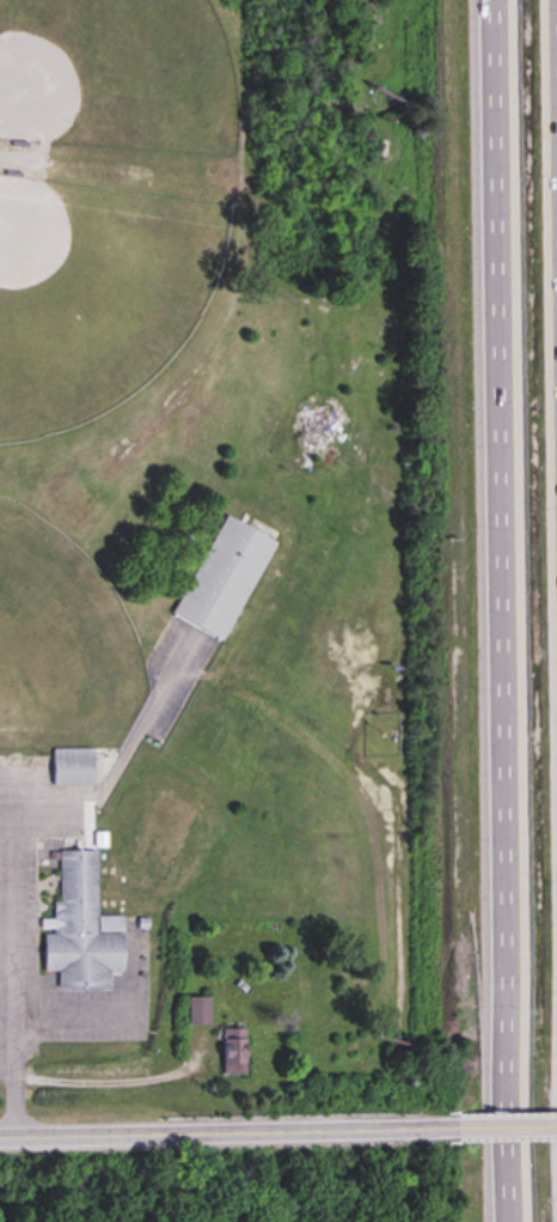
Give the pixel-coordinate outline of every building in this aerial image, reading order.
[(175,617),(226,641),(274,540),(223,516),(175,617)] [(53,786),(93,786),(93,749),(53,749),(53,786)] [(60,851),(60,902),(54,902),(55,934),(45,934),(45,973),(59,973),(59,989),(112,988),(112,972),(124,972),(124,916),(98,916),(98,851),(60,851)] [(211,997),(189,997),(189,1025),(211,1025),(211,997)] [(225,1075),(247,1075),(247,1030),(225,1030),(225,1075)]
